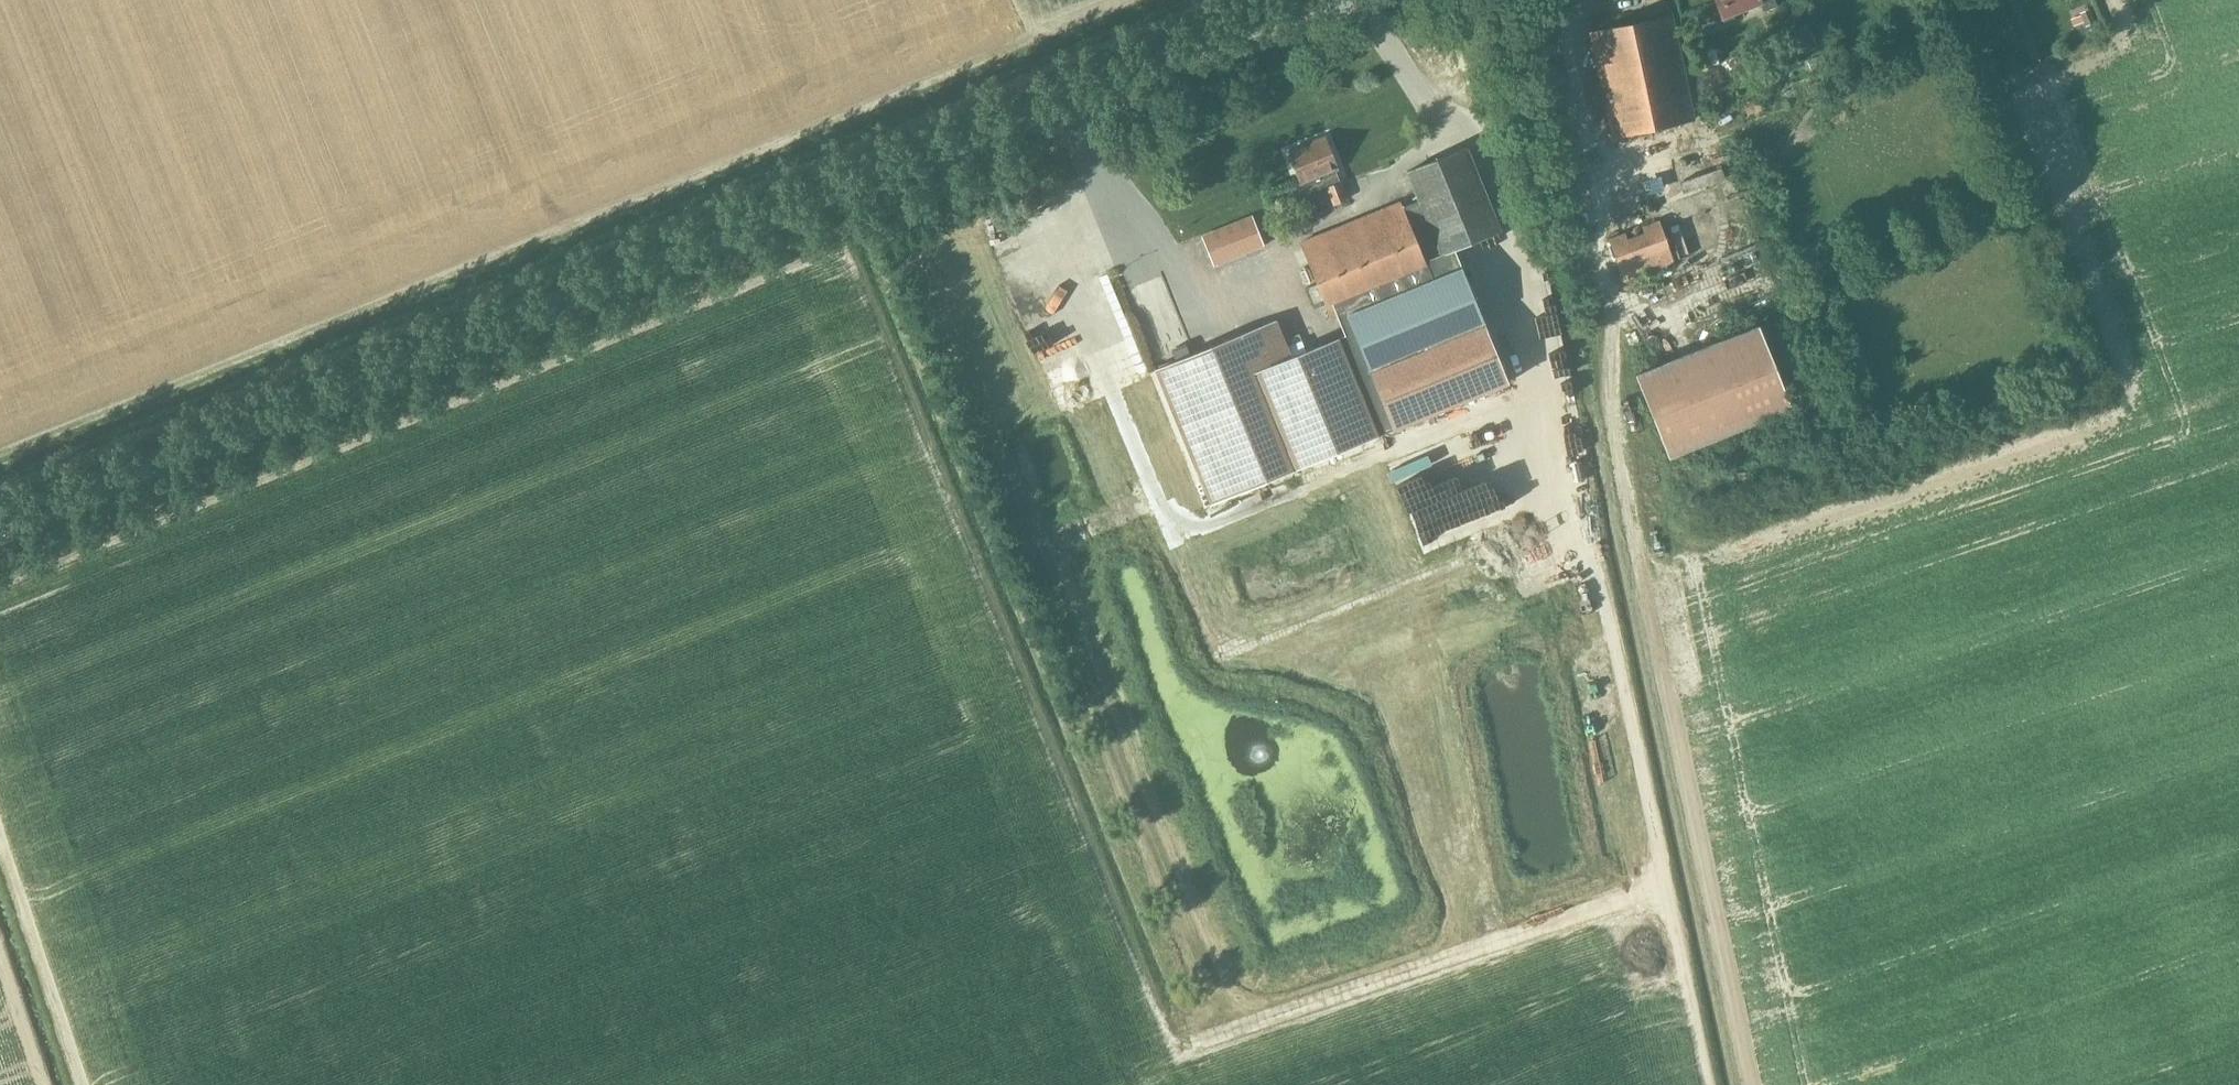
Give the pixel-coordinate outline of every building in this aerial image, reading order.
[(1775,6),(1773,0),(1714,0),(1721,18),(1758,4),(1762,12),(1775,6)] [(1611,138),(1692,120),(1670,16),(1589,34),(1611,138)] [(1530,84),(1541,82),(1537,67),(1526,69),(1530,84)] [(1324,139),(1287,152),(1298,184),(1297,185),(1301,195),(1324,187),(1331,204),(1345,200),(1334,171),(1336,171),(1324,139)] [(1273,320),(1153,368),(1207,503),(1506,383),(1454,251),(1500,233),(1466,148),(1404,173),(1417,204),(1401,210),(1399,203),(1300,242),(1331,319),(1336,317),(1343,335),(1288,357),(1273,320)] [(1212,266),(1262,245),(1249,214),(1199,235),(1212,266)] [(1621,281),(1672,263),(1657,222),(1641,228),(1643,232),(1625,238),(1624,234),(1606,240),(1621,281)] [(1687,293),(1696,281),(1676,267),(1667,279),(1687,293)] [(1159,280),(1127,292),(1139,326),(1171,314),(1159,280)] [(1667,458),(1790,408),(1756,324),(1633,373),(1667,458)] [(1415,479),(1401,491),(1411,502),(1425,490),(1415,479)] [(1450,516),(1481,504),(1474,486),(1443,497),(1450,516)] [(1431,499),(1414,501),(1416,515),(1433,513),(1431,499)]
